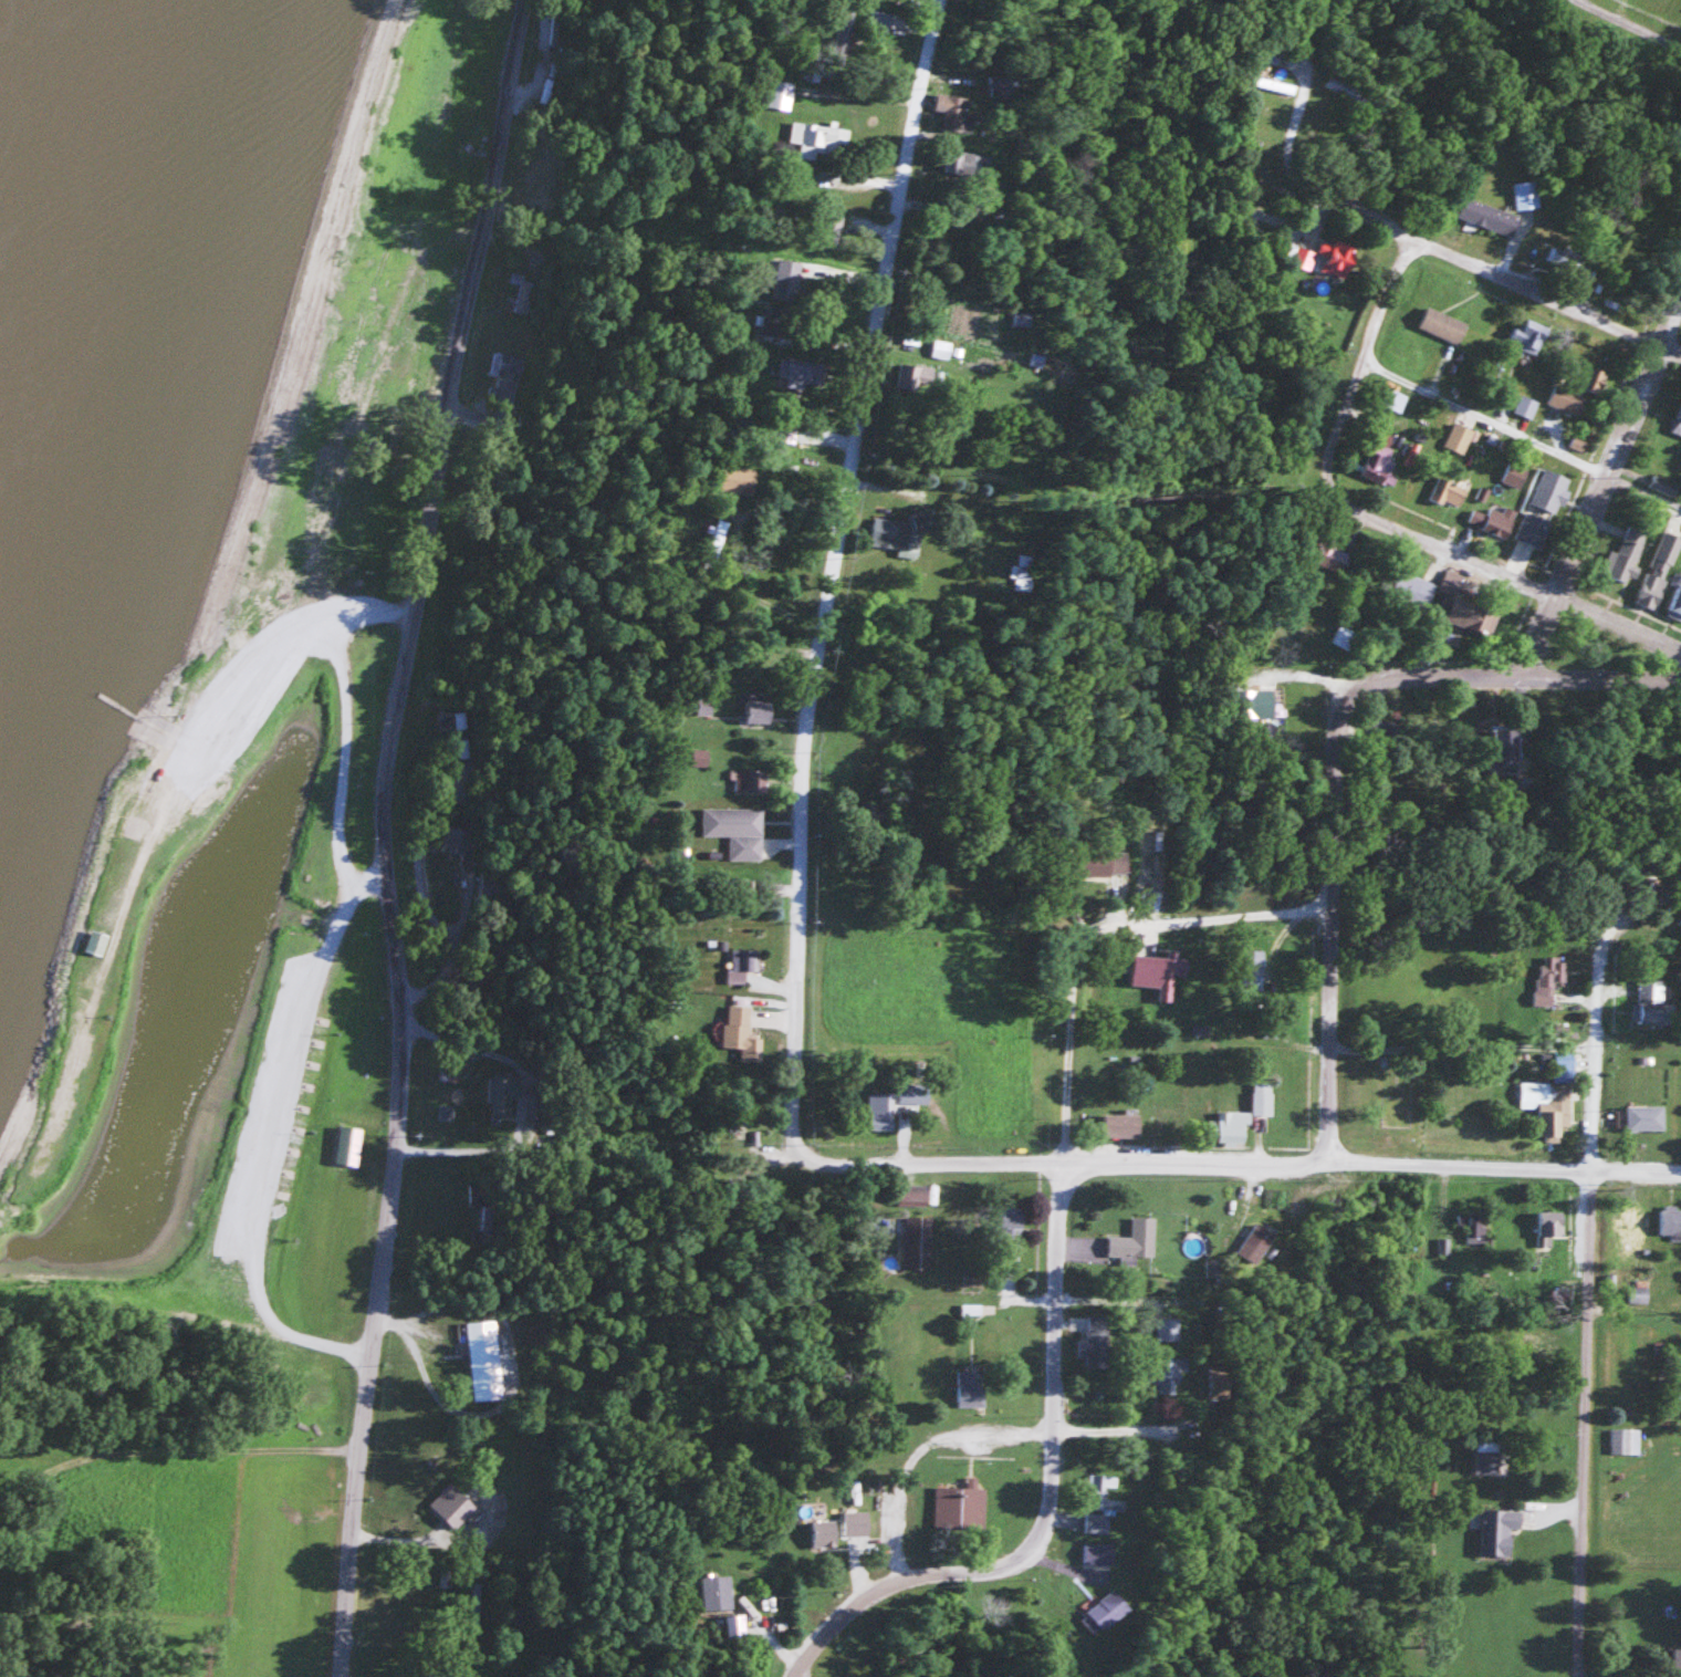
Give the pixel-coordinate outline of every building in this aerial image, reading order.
[(847,45),(852,8),(841,6),(836,44),(847,45)] [(1262,60),(1274,64),(1278,52),(1266,49),(1262,60)] [(1294,85),(1252,74),(1249,84),(1292,95),(1294,85)] [(1321,86),(1359,104),(1363,95),(1326,77),(1321,86)] [(962,133),(966,97),(936,93),(934,110),(945,111),(942,130),(962,133)] [(801,143),(800,157),(839,161),(843,127),(789,122),(787,141),(801,143)] [(984,157),(948,149),(943,171),(979,179),(984,157)] [(1536,182),(1512,182),(1512,209),(1536,209),(1536,182)] [(1456,218),(1511,235),(1518,214),(1463,197),(1456,218)] [(1346,276),(1356,249),(1327,239),(1318,265),(1346,276)] [(1544,262),(1574,274),(1580,256),(1551,245),(1544,262)] [(1292,263),(1308,271),(1316,254),(1299,246),(1292,263)] [(798,262),(777,262),(777,297),(798,297),(798,262)] [(531,278),(507,274),(501,311),(525,315),(531,278)] [(792,310),(770,303),(760,333),(783,340),(792,310)] [(1467,325),(1429,305),(1418,325),(1457,345),(1467,325)] [(1010,325),(1022,325),(1022,314),(1010,314),(1010,325)] [(1534,355),(1549,329),(1528,317),(1522,328),(1516,325),(1508,339),(1534,355)] [(1024,364),(1035,367),(1038,355),(1027,352),(1024,364)] [(785,355),(779,375),(820,387),(826,368),(785,355)] [(1580,415),(1588,391),(1600,394),(1608,371),(1578,362),(1572,381),(1558,377),(1549,404),(1580,415)] [(934,364),(897,364),(897,392),(934,392),(934,364)] [(1406,395),(1387,387),(1380,403),(1399,411),(1406,395)] [(1537,402),(1521,394),(1514,410),(1531,417),(1537,402)] [(1680,435),(1680,408),(1670,429),(1680,435)] [(794,442),(797,418),(777,416),(774,440),(794,442)] [(1443,444),(1462,453),(1473,430),(1454,421),(1443,444)] [(1397,457),(1369,448),(1361,476),(1388,484),(1397,457)] [(1519,487),(1526,468),(1510,462),(1502,481),(1519,487)] [(1573,480),(1546,466),(1529,501),(1556,514),(1573,480)] [(723,492),(751,492),(751,467),(723,467),(723,492)] [(1679,485),(1655,474),(1650,485),(1674,496),(1679,485)] [(1427,497),(1443,505),(1446,500),(1458,506),(1467,489),(1439,475),(1427,497)] [(1502,511),(1489,506),(1481,529),(1506,538),(1516,510),(1504,505),(1502,511)] [(1552,522),(1527,511),(1515,536),(1540,548),(1552,522)] [(917,522),(872,517),(869,545),(913,550),(917,522)] [(1617,552),(1610,549),(1601,572),(1628,583),(1648,531),(1628,524),(1617,552)] [(1656,609),(1680,538),(1680,536),(1662,530),(1637,602),(1656,609)] [(1024,554),(1008,554),(1007,590),(1022,590),(1024,554)] [(1428,608),(1436,583),(1400,570),(1391,595),(1428,608)] [(1678,585),(1666,614),(1680,620),(1680,586),(1678,585)] [(1492,636),(1500,611),(1448,595),(1440,620),(1492,636)] [(1333,641),(1350,650),(1358,634),(1341,625),(1333,641)] [(1273,717),(1273,689),(1233,689),(1233,717),(1273,717)] [(769,700),(745,700),(745,722),(769,722),(769,700)] [(454,737),(464,737),(462,711),(452,712),(454,737)] [(1372,720),(1372,745),(1393,745),(1393,720),(1372,720)] [(1489,728),(1488,770),(1514,771),(1515,728),(1489,728)] [(733,792),(764,792),(764,770),(733,770),(733,792)] [(702,836),(729,836),(729,860),(761,859),(761,808),(702,808),(702,836)] [(1069,852),(1069,877),(1124,877),(1124,852),(1069,852)] [(102,957),(108,935),(91,930),(84,952),(102,957)] [(1263,950),(1242,950),(1242,983),(1263,983),(1263,950)] [(758,951),(732,951),(732,971),(758,971),(758,951)] [(1172,1002),(1174,975),(1188,976),(1189,958),(1133,953),(1130,985),(1160,987),(1159,1001),(1172,1002)] [(1566,981),(1567,958),(1539,957),(1537,1005),(1554,1006),(1555,981),(1566,981)] [(1639,980),(1640,1025),(1670,1024),(1670,979),(1639,980)] [(750,1039),(752,1007),(726,1005),(723,1049),(759,1051),(759,1039),(750,1039)] [(1521,1109),(1540,1109),(1539,1135),(1563,1136),(1563,1127),(1570,1127),(1572,1064),(1557,1063),(1556,1083),(1522,1082),(1521,1109)] [(518,1076),(489,1076),(489,1116),(518,1116),(518,1076)] [(1271,1116),(1271,1083),(1252,1083),(1252,1116),(1271,1116)] [(893,1094),(868,1094),(868,1131),(893,1131),(893,1094)] [(527,1119),(535,1118),(534,1102),(525,1103),(527,1119)] [(1662,1106),(1626,1106),(1626,1133),(1662,1133),(1662,1106)] [(1207,1141),(1244,1141),(1244,1123),(1250,1123),(1250,1112),(1217,1112),(1217,1120),(1207,1120),(1207,1141)] [(1139,1115),(1103,1115),(1103,1138),(1139,1138),(1139,1115)] [(929,1188),(898,1188),(898,1205),(929,1205),(929,1188)] [(1022,1227),(1022,1206),(1000,1206),(1000,1227),(1022,1227)] [(1680,1235),(1680,1207),(1660,1207),(1660,1235),(1680,1235)] [(1645,1246),(1645,1209),(1625,1209),(1624,1246),(1645,1246)] [(1564,1235),(1564,1210),(1539,1210),(1539,1235),(1564,1235)] [(1466,1241),(1488,1241),(1488,1212),(1459,1212),(1459,1225),(1466,1225),(1466,1241)] [(905,1216),(904,1270),(931,1270),(932,1217),(905,1216)] [(1107,1235),(1107,1255),(1153,1255),(1153,1216),(1130,1216),(1130,1235),(1107,1235)] [(1269,1231),(1250,1222),(1235,1252),(1255,1261),(1269,1231)] [(1648,1280),(1630,1280),(1630,1302),(1648,1302),(1648,1280)] [(1084,1367),(1107,1367),(1107,1315),(1085,1315),(1085,1340),(1078,1340),(1078,1357),(1084,1357),(1084,1367)] [(1155,1340),(1178,1340),(1178,1316),(1155,1316),(1155,1340)] [(1155,1394),(1176,1394),(1176,1369),(1184,1369),(1184,1357),(1155,1356),(1155,1394)] [(486,1366),(476,1366),(476,1417),(486,1417),(486,1366)] [(985,1370),(958,1370),(958,1405),(985,1405),(985,1370)] [(1641,1427),(1612,1427),(1612,1453),(1641,1453),(1641,1427)] [(1500,1450),(1475,1450),(1475,1472),(1500,1472),(1500,1450)] [(1122,1499),(1105,1497),(1106,1487),(1113,1487),(1115,1475),(1087,1473),(1084,1507),(1121,1510),(1122,1499)] [(985,1487),(935,1486),(935,1531),(984,1531),(985,1487)] [(1522,1508),(1481,1508),(1481,1554),(1511,1554),(1511,1527),(1522,1527),(1522,1508)] [(843,1535),(869,1535),(869,1510),(843,1510),(843,1535)] [(1083,1532),(1105,1533),(1106,1513),(1084,1512),(1083,1532)] [(811,1520),(811,1546),(836,1546),(836,1520),(811,1520)] [(1082,1564),(1110,1564),(1110,1542),(1082,1542),(1082,1564)] [(456,1571),(440,1571),(440,1587),(456,1587),(456,1571)] [(732,1608),(730,1575),(699,1576),(701,1609),(732,1608)] [(1090,1634),(1125,1609),(1110,1590),(1076,1615),(1090,1634)]
